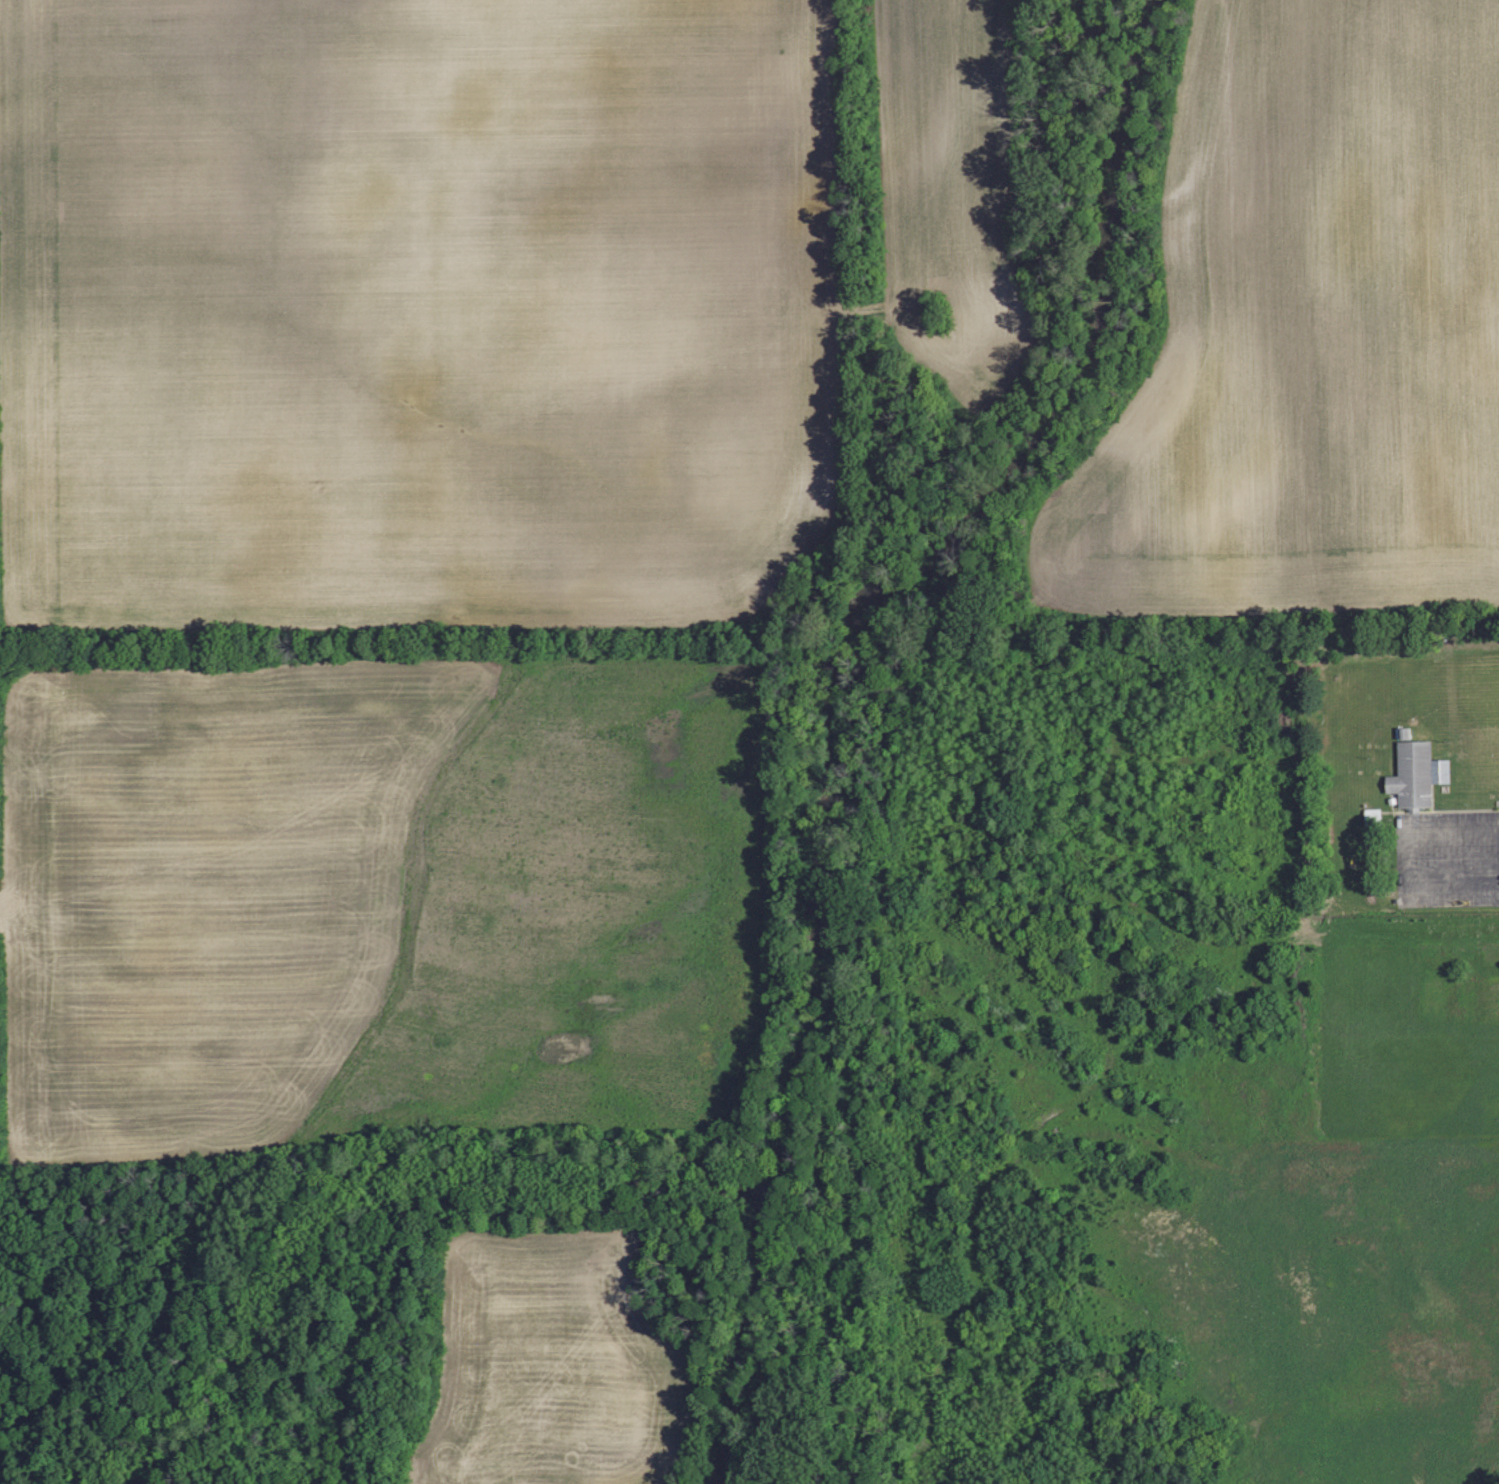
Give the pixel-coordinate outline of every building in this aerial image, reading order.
[(1402,777),(1390,777),(1391,794),(1403,794),(1403,809),(1436,808),(1436,783),(1450,783),(1449,762),(1436,763),(1435,742),(1415,743),(1414,729),(1401,729),(1402,777)]
